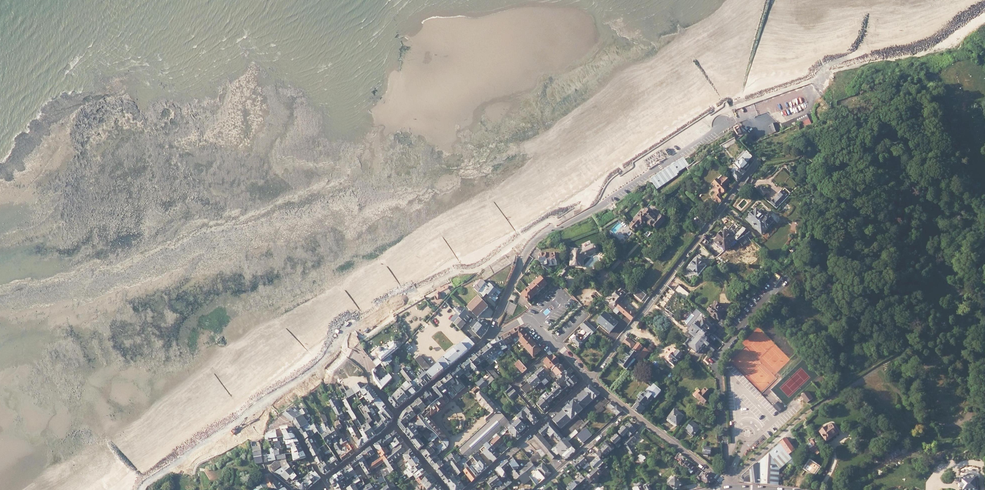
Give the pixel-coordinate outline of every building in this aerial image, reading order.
[(814,107),(803,112),(806,117),(817,112),(814,107)] [(805,117),(803,112),(794,116),(796,120),(805,117)] [(782,127),(788,124),(787,123),(786,124),(782,118),(784,117),(778,120),(778,121),(780,120),(783,125),(781,126),(782,127)] [(740,127),(739,124),(734,127),(738,134),(743,131),(742,130),(743,130),(743,129),(744,129),(744,128),(744,127),(743,127),(743,126),(742,126),(741,126),(740,127)] [(701,158),(696,150),(692,153),(689,155),(693,163),(701,158)] [(734,173),(732,175),(738,182),(742,177),(740,174),(739,172),(738,173),(738,172),(740,170),(744,175),(746,171),(745,169),(750,164),(748,162),(753,157),(747,151),(738,160),(739,162),(735,165),(736,166),(731,171),(734,173)] [(690,166),(684,157),(650,178),(657,188),(681,174),(680,172),(681,171),(690,166)] [(719,203),(722,200),(720,197),(722,194),(723,195),(726,192),(725,191),(727,189),(725,187),(730,182),(726,178),(723,180),(721,177),(713,184),(716,187),(713,190),(716,193),(712,196),(719,203)] [(769,191),(764,187),(760,191),(766,195),(769,191)] [(781,194),(773,204),(780,209),(794,193),(787,187),(785,190),(783,190),(781,193),(781,194)] [(749,219),(750,220),(759,210),(757,210),(755,212),(751,216),(749,219)] [(759,210),(750,220),(752,222),(753,223),(756,225),(758,228),(761,230),(762,232),(764,233),(770,226),(772,224),(773,223),(775,221),(776,220),(774,219),(772,216),(771,215),(768,218),(759,210)] [(633,225),(627,232),(628,233),(628,234),(631,236),(632,237),(637,232),(640,234),(643,230),(645,232),(646,231),(648,233),(650,231),(654,235),(662,226),(657,222),(654,225),(648,220),(648,217),(646,216),(644,216),(637,222),(635,220),(632,224),(633,225)] [(734,237),(738,241),(738,240),(743,237),(746,235),(751,232),(745,228),(742,230),(739,234),(734,237)] [(730,244),(734,240),(726,232),(724,234),(723,233),(721,234),(718,237),(718,239),(719,240),(717,242),(725,249),(728,246),(730,248),(732,245),(730,244)] [(738,240),(741,244),(750,238),(746,235),(743,237),(738,240)] [(704,238),(699,244),(706,249),(710,244),(704,238)] [(582,250),(571,249),(570,265),(581,265),(581,257),(596,251),(596,250),(597,250),(597,249),(597,248),(597,247),(597,246),(596,245),(595,244),(594,244),(593,244),(592,244),(582,250)] [(546,254),(535,245),(529,254),(533,258),(536,261),(548,271),(550,268),(545,264),(548,264),(548,266),(560,265),(559,253),(557,254),(557,253),(556,253),(555,253),(554,253),(554,254),(546,254)] [(697,277),(699,278),(708,268),(698,260),(690,269),(696,275),(697,277)] [(560,268),(553,275),(558,279),(563,271),(560,268)] [(487,281),(483,277),(475,286),(479,290),(487,281)] [(541,277),(534,283),(540,290),(547,285),(541,277)] [(683,280),(678,285),(690,295),(695,289),(683,280)] [(487,281),(479,290),(482,294),(486,291),(488,293),(492,297),(495,301),(498,298),(496,296),(501,292),(498,289),(497,290),(493,286),(493,285),(491,282),(489,284),(487,281)] [(534,283),(528,289),(534,296),(540,290),(534,283)] [(678,285),(677,284),(665,300),(674,307),(678,310),(684,303),(686,304),(693,297),(690,295),(678,285)] [(436,292),(432,293),(434,296),(429,299),(430,301),(432,300),(433,302),(446,296),(445,294),(444,291),(442,288),(436,292)] [(620,302),(628,294),(622,288),(619,292),(618,291),(613,297),(615,298),(610,303),(612,305),(610,307),(614,310),(613,311),(618,315),(620,312),(616,308),(620,302)] [(528,289),(521,295),(527,302),(534,296),(528,289)] [(479,294),(469,304),(479,315),(490,305),(479,294)] [(724,299),(722,298),(718,303),(714,307),(718,310),(717,311),(720,313),(721,312),(725,316),(732,307),(727,303),(727,302),(726,301),(727,300),(725,299),(724,299)] [(517,305),(509,301),(505,310),(513,314),(517,305)] [(632,321),(636,316),(631,312),(626,307),(620,302),(616,308),(620,312),(632,321)] [(629,303),(626,307),(631,312),(634,308),(629,303)] [(458,304),(454,309),(457,312),(459,313),(461,310),(463,311),(464,310),(458,304)] [(689,319),(694,323),(700,317),(707,309),(703,305),(698,310),(698,309),(689,319)] [(473,313),(466,308),(464,310),(463,311),(460,314),(454,321),(453,322),(460,328),(466,322),(465,321),(473,313)] [(690,348),(703,359),(715,344),(717,341),(720,338),(724,334),(730,327),(727,325),(736,315),(731,311),(722,321),(725,324),(718,332),(717,332),(715,334),(713,332),(713,331),(715,329),(716,330),(717,330),(722,325),(716,319),(717,317),(707,309),(700,317),(694,323),(693,325),(696,329),(700,333),(698,333),(696,335),(696,336),(696,337),(694,337),(692,340),(692,341),(694,343),(690,348)] [(459,313),(457,312),(451,318),(454,321),(460,314),(459,313)] [(605,313),(603,315),(599,320),(597,322),(610,333),(618,324),(605,313)] [(487,329),(490,325),(483,317),(482,317),(481,315),(477,318),(478,319),(480,320),(487,329)] [(485,332),(487,329),(480,320),(476,324),(485,334),(485,332)] [(523,334),(528,329),(521,321),(511,327),(515,334),(520,330),(523,334)] [(585,321),(580,326),(587,333),(592,327),(585,321)] [(483,335),(485,334),(476,324),(474,327),(473,328),(482,337),(483,335)] [(503,332),(508,341),(516,337),(515,334),(511,327),(503,332)] [(587,333),(590,337),(596,331),(592,327),(587,333)] [(527,342),(535,335),(528,329),(523,334),(521,335),(527,342)] [(508,341),(503,332),(501,334),(499,335),(502,341),(504,340),(505,343),(508,341)] [(638,340),(631,334),(627,338),(634,344),(638,340)] [(471,346),(476,342),(471,336),(470,335),(465,339),(471,346)] [(502,341),(499,335),(493,338),(493,339),(502,352),(506,349),(503,344),(502,341)] [(536,352),(543,345),(535,335),(527,342),(536,352)] [(380,358),(383,356),(390,350),(393,348),(400,342),(397,337),(390,342),(389,340),(385,343),(384,343),(382,342),(381,343),(380,345),(381,346),(380,347),(381,349),(376,353),(380,358)] [(570,341),(578,349),(583,344),(580,341),(582,339),(581,338),(578,340),(575,337),(570,341)] [(471,346),(465,339),(437,361),(438,363),(431,368),(420,354),(417,357),(425,367),(433,378),(468,349),(471,346)] [(488,342),(498,355),(502,352),(493,339),(488,342)] [(647,342),(642,339),(637,346),(643,351),(645,348),(643,347),(647,342)] [(495,357),(498,355),(488,342),(485,345),(494,356),(495,357)] [(411,343),(408,346),(417,357),(420,354),(411,343)] [(643,351),(647,355),(653,347),(649,344),(645,348),(643,351)] [(491,359),(494,356),(485,345),(481,348),(487,354),(491,359)] [(643,351),(637,346),(633,351),(632,350),(629,353),(630,353),(626,359),(625,357),(622,360),(628,365),(630,366),(639,355),(643,351)] [(673,359),(678,363),(687,352),(681,347),(678,351),(677,350),(673,355),(675,357),(673,359)] [(487,354),(481,348),(477,350),(483,357),(487,354)] [(387,362),(394,356),(390,350),(383,356),(387,362)] [(477,350),(474,353),(480,360),(483,357),(477,350)] [(554,350),(547,357),(553,365),(561,358),(562,357),(557,351),(555,352),(554,350)] [(474,353),(471,355),(477,362),(480,360),(474,353)] [(471,355),(464,360),(470,366),(473,364),(478,371),(482,368),(479,364),(477,362),(471,355)] [(524,369),(529,365),(521,356),(517,360),(524,369)] [(555,365),(560,371),(561,370),(563,372),(569,366),(565,362),(565,361),(564,360),(564,359),(563,359),(562,360),(561,358),(553,365),(554,366),(555,365)] [(464,359),(460,363),(465,368),(466,370),(470,366),(464,360),(464,359)] [(496,367),(491,361),(487,364),(492,370),(493,371),(497,375),(501,372),(496,367)] [(374,376),(381,385),(393,373),(389,368),(380,374),(375,368),(379,365),(376,362),(374,363),(373,364),(373,365),(373,370),(374,376)] [(460,363),(440,378),(448,388),(453,394),(457,391),(457,390),(455,388),(458,385),(460,387),(466,382),(459,374),(460,374),(459,373),(465,368),(460,363)] [(544,364),(537,371),(544,379),(551,372),(544,364)] [(409,378),(411,381),(416,377),(413,373),(409,369),(406,365),(401,369),(409,378)] [(569,366),(563,372),(573,383),(580,377),(579,377),(576,373),(572,369),(571,370),(569,366)] [(430,380),(433,378),(425,367),(421,370),(430,380)] [(671,374),(674,377),(679,371),(676,368),(671,374)] [(420,374),(427,382),(430,380),(421,370),(419,372),(420,374)] [(417,381),(422,387),(427,382),(420,374),(418,375),(415,371),(413,373),(416,377),(418,380),(417,381)] [(484,386),(497,375),(493,371),(485,377),(483,374),(478,378),(484,386)] [(537,371),(529,378),(534,384),(536,386),(542,380),(545,384),(543,385),(545,388),(549,385),(544,379),(537,371)] [(565,387),(570,382),(564,375),(558,380),(559,381),(565,387)] [(355,389),(364,382),(361,377),(352,383),(346,386),(342,379),(339,381),(343,389),(344,388),(347,394),(355,389)] [(411,381),(418,390),(422,387),(417,381),(418,380),(416,377),(411,381)] [(402,386),(409,396),(410,397),(418,390),(411,381),(409,378),(404,382),(405,384),(402,386)] [(448,388),(440,378),(437,381),(445,390),(448,388)] [(534,384),(529,378),(522,384),(527,390),(534,384)] [(373,385),(368,379),(364,382),(355,389),(359,394),(362,392),(364,391),(373,385)] [(445,390),(437,381),(434,384),(439,390),(442,393),(438,397),(434,401),(430,404),(430,405),(427,407),(425,409),(420,413),(422,416),(425,419),(431,426),(434,427),(440,433),(440,434),(445,441),(448,445),(450,441),(450,437),(447,434),(447,433),(433,417),(431,419),(430,417),(432,416),(430,414),(450,398),(450,396),(445,390)] [(509,391),(516,386),(511,381),(505,386),(509,391)] [(557,394),(565,387),(559,381),(557,383),(557,384),(555,386),(556,387),(553,390),(557,394)] [(643,396),(635,406),(643,412),(658,394),(659,395),(665,389),(656,381),(646,392),(643,396)] [(585,389),(594,398),(601,392),(591,384),(585,389)] [(376,388),(373,385),(364,391),(366,395),(368,394),(376,388)] [(403,401),(409,396),(402,386),(394,393),(399,400),(401,398),(403,401)] [(513,396),(519,390),(516,386),(509,391),(513,396)] [(702,391),(697,396),(704,402),(708,397),(707,396),(711,393),(710,392),(711,391),(706,386),(702,391)] [(436,393),(430,387),(426,390),(425,391),(434,401),(438,397),(436,393)] [(379,392),(376,388),(368,394),(371,398),(374,396),(379,392)] [(485,388),(479,393),(492,409),(487,413),(490,417),(501,407),(485,388)] [(697,397),(697,396),(702,391),(698,388),(693,394),(697,397)] [(568,404),(577,413),(583,408),(594,398),(585,389),(568,404)] [(549,401),(557,394),(553,390),(551,392),(550,390),(549,391),(548,390),(543,394),(544,395),(549,401)] [(425,391),(421,394),(426,400),(427,399),(429,402),(430,401),(431,403),(430,404),(434,401),(425,391)] [(377,400),(382,396),(379,392),(374,396),(376,398),(377,400)] [(806,403),(812,398),(807,392),(801,396),(806,403)] [(398,405),(401,402),(399,400),(394,393),(389,397),(395,405),(398,405)] [(421,394),(416,398),(425,409),(427,407),(426,405),(426,404),(428,403),(426,400),(421,394)] [(352,404),(346,395),(342,397),(347,405),(348,407),(352,404)] [(545,409),(551,404),(549,401),(544,395),(540,398),(541,399),(539,401),(545,409)] [(375,418),(382,427),(387,422),(383,416),(381,417),(380,415),(381,414),(379,411),(378,412),(372,403),(371,402),(373,401),(376,398),(374,396),(371,398),(367,400),(364,402),(368,407),(373,416),(375,418)] [(381,405),(386,401),(382,396),(377,400),(379,403),(381,405)] [(416,398),(411,402),(418,410),(420,413),(425,409),(416,398)] [(333,403),(336,409),(342,406),(339,400),(338,401),(333,403)] [(293,401),(283,409),(286,411),(287,412),(297,406),(293,401)] [(308,406),(305,402),(301,405),(298,401),(296,402),(299,405),(303,410),(308,406)] [(381,405),(391,418),(392,418),(395,416),(395,415),(395,414),(394,413),(393,409),(391,407),(386,401),(381,405)] [(413,414),(414,414),(418,410),(411,402),(406,406),(413,414)] [(612,410),(617,406),(612,402),(608,405),(612,410)] [(348,407),(354,416),(357,414),(352,404),(348,407)] [(572,418),(577,413),(568,404),(552,418),(560,428),(571,418),(572,418)] [(784,408),(779,404),(775,408),(779,412),(784,408)] [(383,416),(387,422),(389,420),(391,418),(381,405),(378,408),(383,414),(384,415),(383,415),(383,416)] [(528,405),(524,409),(529,416),(535,422),(540,418),(533,410),(528,405)] [(602,405),(592,414),(595,417),(605,408),(602,405)] [(297,406),(287,412),(292,417),(293,416),(302,410),(297,406)] [(336,409),(339,416),(345,413),(342,406),(336,409)] [(400,412),(400,413),(402,417),(407,413),(410,417),(411,418),(413,417),(412,415),(413,414),(406,406),(402,410),(400,412)] [(612,410),(617,415),(623,410),(617,406),(612,410)] [(370,418),(373,416),(368,407),(364,410),(370,418)] [(511,420),(501,408),(485,422),(458,444),(469,457),(471,456),(474,453),(478,450),(481,447),(484,444),(485,443),(488,440),(495,434),(498,431),(502,428),(508,423),(511,420)] [(324,409),(320,410),(325,420),(327,425),(332,434),(337,431),(338,430),(334,423),(332,424),(330,422),(330,421),(329,421),(329,422),(326,416),(328,416),(324,409)] [(529,416),(524,409),(523,409),(521,411),(527,418),(529,416)] [(674,409),(668,418),(677,425),(684,416),(681,414),(683,412),(679,409),(677,411),(674,409)] [(305,414),(303,410),(302,410),(293,416),(296,419),(305,414)] [(407,420),(402,424),(406,429),(422,416),(420,413),(418,410),(414,414),(414,415),(415,417),(412,419),(411,418),(408,421),(407,420)] [(524,420),(527,418),(521,411),(518,414),(524,420)] [(400,421),(402,424),(407,420),(410,418),(410,417),(407,413),(402,417),(400,413),(399,415),(399,418),(400,421)] [(308,418),(305,414),(296,419),(299,424),(308,418)] [(354,416),(358,424),(362,421),(357,414),(354,416)] [(524,420),(518,414),(511,420),(520,430),(527,424),(524,420)] [(351,416),(348,417),(351,423),(349,425),(352,430),(358,426),(351,416)] [(422,416),(406,429),(412,436),(418,431),(421,435),(425,431),(424,430),(429,428),(430,430),(434,427),(431,426),(425,419),(422,416)] [(308,418),(299,424),(303,430),(310,425),(311,425),(308,420),(309,419),(308,418)] [(373,424),(377,430),(377,431),(382,427),(375,418),(373,420),(375,422),(373,424)] [(677,425),(668,418),(666,420),(676,427),(677,425)] [(370,436),(377,430),(373,424),(369,419),(363,423),(370,436)] [(327,425),(325,420),(320,423),(318,421),(317,421),(316,422),(318,425),(327,438),(328,439),(329,440),(332,438),(332,437),(332,436),(331,435),(332,434),(327,425)] [(520,430),(511,420),(508,423),(511,426),(510,427),(517,436),(518,436),(519,437),(523,434),(520,430)] [(565,437),(550,420),(539,430),(543,436),(547,432),(550,436),(553,434),(560,442),(565,437)] [(288,421),(280,422),(284,431),(294,429),(291,424),(288,425),(288,421)] [(366,440),(370,436),(363,423),(362,421),(358,424),(364,433),(362,434),(366,440)] [(633,421),(628,426),(635,433),(639,429),(640,428),(633,421)] [(693,421),(686,430),(694,437),(701,428),(693,421)] [(272,428),(264,430),(265,434),(268,434),(277,432),(275,424),(271,425),(272,428)] [(310,425),(303,430),(305,434),(310,430),(312,429),(310,425)] [(323,441),(327,438),(318,425),(314,428),(316,431),(312,434),(316,442),(317,444),(321,442),(318,436),(319,435),(323,441)] [(632,436),(635,433),(628,426),(628,425),(622,431),(626,435),(629,432),(632,436)] [(434,427),(430,430),(429,428),(424,430),(425,431),(429,436),(430,438),(432,437),(433,438),(440,433),(434,427)] [(827,434),(833,444),(845,437),(839,427),(834,430),(834,429),(827,433),(827,434)] [(396,435),(400,432),(397,428),(395,428),(391,431),(395,436),(396,435)] [(643,434),(639,429),(635,433),(632,436),(630,437),(628,439),(626,441),(626,442),(629,447),(633,454),(638,450),(634,444),(633,443),(636,440),(643,434)] [(362,434),(360,430),(354,434),(357,439),(362,434)] [(347,436),(345,433),(340,435),(337,431),(332,434),(336,439),(340,437),(341,440),(343,439),(347,436)] [(418,431),(412,436),(420,446),(426,441),(421,435),(418,431)] [(503,437),(498,431),(495,434),(496,436),(493,438),(494,439),(491,442),(496,446),(498,444),(499,445),(505,439),(503,437)] [(584,431),(575,439),(580,446),(590,437),(584,431)] [(405,437),(401,433),(392,440),(395,444),(400,441),(405,437)] [(540,433),(537,435),(535,437),(533,439),(539,447),(536,450),(542,457),(546,454),(545,453),(552,447),(548,442),(540,433)] [(614,439),(621,446),(624,443),(621,440),(624,437),(620,433),(614,439)] [(312,434),(306,437),(310,446),(316,442),(312,434)] [(360,444),(366,440),(362,434),(357,439),(360,444)] [(340,452),(345,448),(343,445),(341,440),(340,437),(336,439),(334,440),(335,442),(340,452)] [(566,452),(572,446),(568,441),(565,438),(565,437),(560,442),(555,446),(553,448),(551,449),(556,455),(558,454),(559,452),(563,449),(566,452)] [(333,447),(328,439),(327,438),(323,441),(328,450),(333,447)] [(382,443),(379,438),(374,441),(379,448),(383,445),(384,446),(385,445),(385,443),(384,442),(382,443)] [(790,438),(785,442),(786,444),(799,463),(801,461),(800,459),(801,458),(800,456),(801,456),(799,453),(801,452),(793,439),(791,440),(790,438)] [(265,450),(265,448),(261,449),(259,440),(252,442),(255,458),(267,456),(265,450)] [(496,446),(491,442),(490,443),(488,440),(485,443),(488,446),(491,450),(496,446)] [(617,447),(612,440),(606,445),(607,446),(604,449),(609,455),(617,447)] [(400,441),(395,444),(393,445),(391,447),(390,448),(382,454),(380,455),(375,459),(374,459),(368,463),(369,465),(371,468),(385,458),(390,455),(392,458),(405,449),(400,441)] [(428,456),(436,449),(435,447),(430,442),(430,441),(421,448),(428,456)] [(442,449),(448,445),(445,441),(439,446),(442,449)] [(316,442),(310,446),(314,452),(320,449),(318,446),(317,444),(316,442)] [(817,446),(814,448),(818,455),(821,454),(823,457),(828,454),(826,450),(827,450),(822,442),(817,445),(817,446)] [(348,453),(355,448),(351,443),(347,446),(346,443),(343,445),(345,448),(348,453)] [(370,453),(375,450),(371,443),(366,447),(370,453)] [(383,445),(379,448),(382,454),(390,448),(387,444),(385,445),(384,446),(383,445)] [(799,463),(786,444),(762,464),(754,471),(754,475),(753,484),(754,484),(781,487),(782,471),(791,464),(794,469),(800,465),(799,463)] [(273,447),(273,446),(269,446),(269,449),(265,450),(267,456),(275,455),(273,447)] [(294,456),(307,452),(303,446),(292,448),(294,456)] [(416,453),(411,446),(404,452),(408,458),(416,453)] [(494,460),(498,457),(491,450),(488,446),(484,449),(494,460)] [(566,460),(576,451),(572,446),(566,452),(563,449),(559,452),(566,460)] [(365,457),(370,453),(366,447),(362,450),(365,457)] [(711,448),(705,447),(703,456),(708,457),(708,455),(710,455),(711,448)] [(439,453),(439,452),(436,449),(428,456),(431,460),(439,453)] [(551,449),(547,453),(552,459),(556,455),(551,449)] [(899,449),(891,454),(893,458),(902,454),(899,449)] [(365,457),(362,450),(357,453),(358,455),(361,459),(363,463),(367,461),(366,459),(365,457)] [(435,465),(438,469),(455,455),(461,464),(467,459),(469,458),(466,454),(463,456),(459,451),(457,453),(455,450),(453,451),(453,450),(445,456),(445,458),(447,460),(445,462),(442,457),(435,463),(435,465)] [(478,450),(474,453),(477,458),(479,460),(479,461),(484,457),(478,450)] [(380,455),(376,451),(375,452),(375,453),(371,456),(374,459),(375,459),(380,455)] [(331,467),(340,459),(336,452),(331,454),(329,456),(325,458),(331,467)] [(536,452),(530,458),(534,463),(541,457),(536,452)] [(419,457),(416,453),(408,458),(405,460),(407,463),(413,459),(413,460),(419,457)] [(435,463),(442,457),(439,453),(431,460),(434,464),(435,463)] [(685,457),(679,453),(674,460),(682,466),(683,465),(686,468),(688,465),(682,460),(685,457)] [(585,454),(579,459),(584,466),(585,466),(591,461),(585,454)] [(281,460),(280,455),(275,456),(270,460),(270,464),(274,466),(281,460)] [(393,460),(392,458),(390,455),(385,458),(385,459),(384,460),(385,461),(387,460),(389,463),(393,460)] [(470,464),(467,459),(461,464),(455,455),(438,469),(442,475),(448,471),(447,469),(448,468),(447,467),(453,463),(460,472),(460,471),(465,468),(470,464)] [(597,468),(605,461),(606,461),(604,459),(601,455),(600,456),(600,457),(593,464),(597,468)] [(326,471),(331,467),(325,458),(324,457),(318,461),(324,471),(326,471)] [(407,463),(411,468),(422,461),(419,457),(413,460),(413,459),(407,463)] [(485,468),(490,464),(484,457),(479,461),(485,468)] [(289,463),(287,458),(281,462),(275,467),(280,471),(289,463)] [(514,458),(509,462),(511,464),(515,469),(515,470),(520,466),(514,458)] [(507,459),(499,466),(503,471),(505,469),(505,470),(508,468),(507,467),(511,464),(509,462),(507,459)] [(579,459),(574,463),(580,469),(584,466),(579,459)] [(354,466),(350,460),(345,464),(351,473),(354,471),(356,475),(353,477),(355,481),(361,477),(357,472),(354,466)] [(397,465),(393,460),(389,463),(389,464),(392,468),(397,465)] [(476,463),(475,460),(474,461),(475,464),(481,471),(485,468),(479,461),(479,460),(476,463)] [(422,461),(411,468),(407,470),(410,474),(413,471),(424,464),(422,461)] [(522,468),(524,472),(525,471),(529,468),(533,464),(530,461),(522,468)] [(590,479),(592,483),(606,470),(605,470),(610,466),(605,461),(597,468),(591,474),(587,478),(589,480),(590,479)] [(294,468),(289,463),(280,471),(286,476),(288,474),(294,468)] [(407,470),(411,468),(407,463),(398,468),(402,474),(407,470)] [(542,463),(537,468),(545,478),(550,473),(542,463)] [(688,465),(686,468),(689,470),(688,471),(693,474),(697,468),(690,463),(688,465)] [(748,475),(761,463),(760,463),(747,474),(748,475)] [(762,464),(761,463),(748,475),(754,475),(754,471),(762,464)] [(345,464),(341,468),(345,474),(346,476),(347,477),(348,477),(347,475),(351,473),(345,464)] [(389,464),(379,470),(381,474),(383,472),(384,473),(389,470),(392,468),(389,464)] [(427,468),(424,464),(413,471),(417,476),(427,468)] [(475,464),(472,467),(473,468),(478,475),(481,471),(475,464)] [(537,468),(534,464),(533,464),(529,468),(540,482),(545,478),(537,468)] [(825,471),(817,464),(810,471),(814,475),(813,476),(816,478),(817,477),(819,478),(825,471)] [(499,466),(495,469),(502,478),(506,476),(506,477),(508,476),(503,471),(499,466)] [(269,468),(262,470),(265,477),(272,474),(271,470),(269,468)] [(313,470),(312,469),(312,468),(310,469),(311,471),(316,477),(321,473),(316,468),(313,470)] [(430,472),(427,468),(417,476),(419,479),(421,480),(422,479),(423,481),(419,483),(421,485),(422,484),(423,486),(425,484),(436,477),(431,471),(430,472)] [(473,468),(468,472),(473,479),(478,475),(473,468)] [(532,479),(536,486),(540,482),(529,468),(525,471),(531,478),(532,479)] [(510,473),(516,479),(518,477),(520,476),(517,472),(515,470),(515,469),(511,472),(510,473)] [(388,481),(388,482),(389,483),(393,480),(394,479),(389,470),(384,473),(386,477),(388,481)] [(301,475),(297,471),(292,476),(291,477),(292,478),(293,477),(296,479),(301,475)] [(308,484),(313,479),(310,475),(309,473),(307,471),(301,475),(304,478),(304,479),(308,484)] [(448,471),(442,475),(447,482),(456,474),(454,471),(450,473),(448,471)] [(462,474),(460,471),(460,472),(456,474),(447,482),(450,486),(461,478),(462,477),(461,475),(462,474)] [(518,477),(524,484),(531,478),(525,471),(524,472),(520,476),(518,477)] [(713,484),(716,481),(706,473),(706,474),(702,479),(700,478),(700,477),(698,479),(709,486),(711,483),(713,484)] [(576,481),(580,485),(587,478),(584,475),(583,474),(576,481)] [(979,489),(978,477),(976,477),(975,475),(973,475),(972,474),(968,474),(967,475),(965,476),(965,478),(963,478),(963,484),(961,484),(961,488),(964,487),(964,489),(974,489),(979,489)] [(300,483),(304,479),(304,478),(301,475),(296,479),(295,480),(295,481),(296,480),(300,483)] [(487,482),(491,487),(497,482),(500,480),(496,475),(487,482)] [(669,482),(675,489),(680,489),(686,486),(679,475),(669,482)] [(748,475),(742,480),(745,483),(746,484),(753,484),(754,475),(748,475)] [(342,476),(340,477),(337,479),(333,481),(336,486),(345,480),(343,477),(342,476)] [(268,481),(266,477),(260,480),(263,485),(268,483),(268,482),(268,481)] [(278,477),(274,478),(268,481),(268,482),(268,483),(271,489),(272,489),(277,487),(283,484),(278,477)] [(438,479),(436,477),(425,484),(427,487),(438,479)] [(347,486),(349,489),(354,489),(358,487),(360,486),(364,483),(365,482),(364,478),(357,483),(355,481),(350,484),(347,486)] [(466,485),(461,478),(450,486),(453,489),(461,489),(466,485)] [(503,483),(506,487),(507,486),(512,482),(511,480),(509,478),(503,483)] [(303,488),(308,484),(304,479),(300,483),(299,484),(303,488)] [(438,479),(427,487),(429,489),(432,489),(440,483),(441,483),(438,479)] [(335,486),(337,489),(339,489),(347,486),(350,484),(349,481),(346,483),(345,480),(336,486),(335,486)] [(493,489),(502,489),(506,487),(503,483),(500,480),(497,482),(498,483),(499,482),(501,484),(493,489)] [(568,487),(571,489),(574,489),(580,485),(576,481),(568,487)] [(365,482),(364,483),(365,485),(361,488),(362,489),(370,489),(371,489),(369,487),(366,483),(365,482)] [(386,489),(391,489),(390,487),(389,483),(388,482),(383,486),(386,489)]
